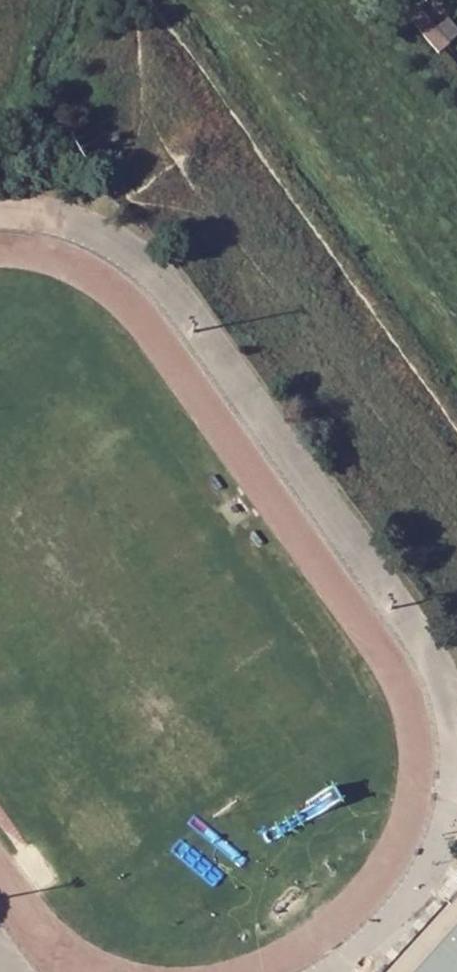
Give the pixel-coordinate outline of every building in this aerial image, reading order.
[(416,8),(405,17),(438,55),(449,46),(416,8)] [(406,957),(392,971),(419,971),(420,971),(456,930),(456,900),(406,957)] [(420,971),(419,971),(456,971),(456,930),(420,971)]
